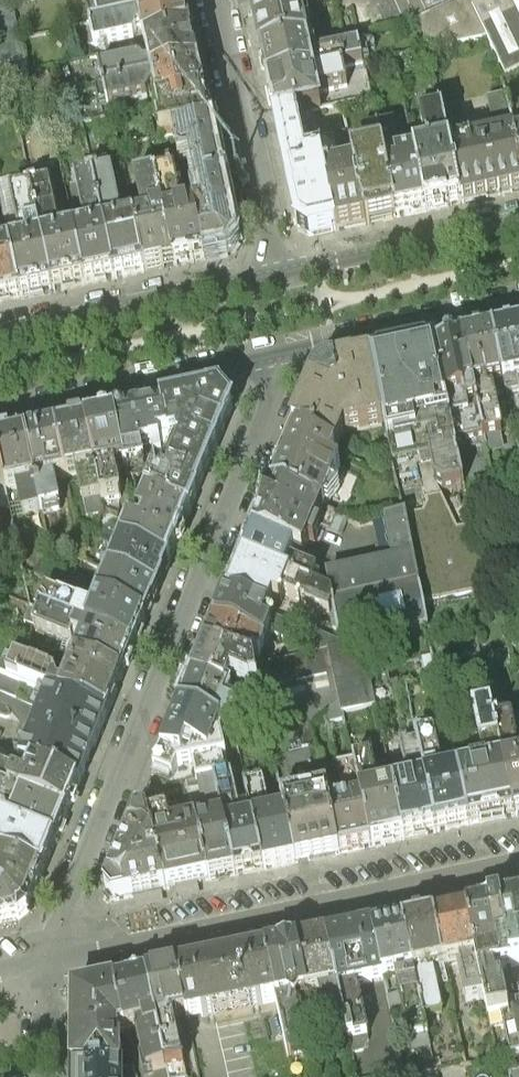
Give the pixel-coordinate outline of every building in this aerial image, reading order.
[(33,106),(10,0),(0,0),(0,104),(33,106)] [(97,9),(101,27),(186,8),(185,5),(185,0),(137,0),(137,1),(97,9)] [(256,17),(263,53),(308,44),(299,0),(253,0),(256,17)] [(421,21),(432,60),(488,38),(507,80),(518,74),(518,0),(465,0),(421,21)] [(186,8),(101,27),(91,29),(96,51),(138,41),(137,37),(144,36),(148,51),(194,41),(187,12),(186,8)] [(308,44),(263,53),(266,69),(267,76),(341,59),(376,52),(372,35),(308,49),(308,44)] [(105,92),(200,70),(198,64),(194,41),(148,51),(153,68),(146,69),(144,63),(101,74),(105,92)] [(341,59),(267,76),(269,82),(279,123),(298,119),(322,114),(318,95),(348,89),(341,59)] [(157,92),(161,111),(206,101),(201,75),(200,70),(105,92),(111,111),(151,102),(149,94),(157,92)] [(167,139),(180,137),(212,130),(211,123),(206,101),(161,111),(167,139)] [(446,117),(465,206),(495,200),(518,195),(518,152),(511,118),(508,101),(491,105),(498,137),(467,144),(460,114),(446,117)] [(431,160),(419,162),(430,214),(454,209),(465,206),(446,117),(443,106),(421,111),(431,160)] [(298,119),(279,123),(296,210),(299,228),(305,234),(310,240),(338,234),(323,162),(309,166),(298,119)] [(205,214),(195,218),(205,259),(236,253),(228,214),(212,130),(180,137),(184,167),(194,163),(205,214)] [(393,132),(378,135),(398,221),(405,220),(430,214),(419,162),(416,151),(398,155),(393,132)] [(372,163),(355,167),(369,227),(389,223),(398,221),(378,135),(366,138),(372,163)] [(335,142),(319,145),(323,162),(338,234),(347,232),(369,227),(355,167),(342,171),(335,142)] [(157,181),(176,265),(181,264),(205,259),(195,218),(192,204),(181,207),(175,177),(157,181)] [(95,182),(116,278),(120,277),(146,272),(135,225),(117,229),(115,221),(120,220),(111,178),(95,182)] [(135,225),(146,272),(173,266),(176,265),(157,181),(137,185),(146,223),(135,225)] [(74,239),(86,285),(112,279),(116,278),(95,182),(75,186),(86,228),(93,227),(94,236),(74,239)] [(33,196),(54,291),(58,290),(86,285),(74,239),(55,241),(55,234),(58,231),(51,193),(33,196)] [(12,254),(21,298),(50,292),(54,291),(33,196),(15,198),(22,239),(27,238),(30,248),(12,254)] [(21,298),(12,254),(0,255),(0,303),(21,298)] [(497,337),(509,397),(518,393),(518,332),(497,337)] [(473,342),(468,343),(489,442),(504,439),(496,398),(509,397),(497,337),(473,342)] [(464,344),(439,349),(459,449),(489,442),(468,343),(464,344)] [(435,350),(373,363),(386,428),(393,462),(421,456),(433,462),(440,495),(467,488),(459,449),(439,349),(435,350)] [(312,388),(294,432),(341,456),(349,436),(386,428),(373,363),(331,371),(327,372),(312,388)] [(149,502),(190,517),(233,410),(224,397),(172,408),(164,410),(170,439),(163,450),(182,447),(186,452),(171,489),(158,483),(149,502)] [(170,439),(164,410),(158,411),(117,420),(127,469),(128,476),(159,471),(158,452),(163,450),(170,439)] [(127,469),(117,420),(94,425),(89,426),(106,507),(123,502),(118,471),(127,469)] [(106,507),(89,426),(83,427),(60,432),(70,483),(81,480),(89,519),(107,517),(106,507)] [(70,483),(60,432),(36,437),(29,438),(43,516),(62,512),(57,485),(70,483)] [(276,476),(271,490),(324,514),(339,476),(332,473),(341,456),(294,432),(276,476)] [(29,438),(22,440),(0,445),(0,449),(10,496),(20,494),(25,519),(43,516),(29,438)] [(0,449),(0,517),(13,514),(10,496),(0,449)] [(255,529),(252,536),(298,555),(318,546),(324,514),(271,490),(255,529)] [(126,548),(170,568),(189,522),(190,517),(149,502),(142,523),(153,527),(149,539),(132,533),(126,548)] [(427,627),(404,519),(374,525),(382,570),(330,582),(332,596),(336,617),(340,646),(365,641),(397,634),(427,627)] [(244,556),(242,561),(318,591),(321,578),(294,567),(298,555),(252,536),(244,556)] [(114,575),(159,595),(161,590),(170,568),(126,548),(124,547),(114,575)] [(240,566),(227,597),(275,616),(277,604),(289,599),(336,617),(332,596),(318,591),(242,561),(240,566)] [(103,602),(148,622),(158,599),(159,595),(114,575),(103,602)] [(46,613),(137,651),(139,646),(148,622),(103,602),(90,596),(86,610),(53,597),(46,613)] [(220,616),(218,621),(266,640),(275,616),(227,597),(220,616)] [(78,660),(125,679),(134,658),(137,651),(46,613),(41,626),(71,639),(65,654),(78,660)] [(304,629),(275,616),(266,640),(306,640),(304,629)] [(216,625),(208,645),(256,666),(266,640),(218,621),(216,625)] [(197,675),(195,680),(231,695),(234,683),(260,695),(256,666),(208,645),(206,650),(197,675)] [(308,655),(256,666),(260,695),(336,675),(331,650),(308,655)] [(52,696),(109,719),(123,686),(125,679),(78,660),(63,694),(61,693),(58,678),(9,657),(1,676),(52,696)] [(186,702),(184,706),(222,724),(238,728),(257,723),(226,705),(231,695),(195,680),(193,684),(186,702)] [(26,760),(82,786),(94,759),(109,719),(52,696),(41,722),(26,760)] [(348,731),(341,703),(329,716),(331,734),(348,731)] [(184,706),(172,737),(206,752),(213,753),(222,724),(184,706)] [(513,817),(516,816),(499,724),(495,710),(477,714),(483,750),(454,754),(459,778),(469,825),(513,817)] [(517,721),(499,724),(516,816),(518,815),(518,729),(517,721)] [(213,753),(218,780),(231,777),(232,765),(241,752),(238,728),(222,724),(213,753)] [(172,737),(155,777),(184,789),(191,789),(206,752),(172,737)] [(441,831),(469,825),(459,778),(444,780),(436,737),(418,739),(420,749),(436,832),(441,831)] [(433,833),(436,832),(420,749),(404,752),(411,791),(396,792),(405,839),(433,833)] [(303,861),(339,853),(329,806),(321,754),(289,759),(297,801),(286,803),(289,814),(299,861),(303,861)] [(71,815),(73,810),(82,786),(26,760),(21,773),(7,767),(0,767),(0,784),(71,815)] [(379,844),(405,839),(396,792),(381,793),(373,761),(356,763),(364,802),(374,845),(379,844)] [(268,868),(299,861),(289,814),(273,818),(265,774),(247,777),(256,825),(265,869),(268,868)] [(153,782),(139,818),(152,822),(170,821),(174,821),(184,789),(155,777),(153,782)] [(241,874),(265,869),(256,825),(242,827),(231,777),(218,780),(237,875),(241,874)] [(234,875),(237,875),(218,780),(201,783),(210,827),(199,828),(210,881),(234,875)] [(59,845),(69,820),(71,815),(0,784),(0,809),(18,818),(16,827),(59,845)] [(369,846),(374,845),(364,802),(329,806),(339,853),(369,846)] [(170,821),(152,822),(139,818),(134,830),(108,895),(111,899),(114,901),(205,882),(210,881),(199,828),(173,835),(170,821)] [(48,873),(56,851),(59,845),(16,827),(6,822),(0,836),(0,843),(5,845),(0,855),(48,873)] [(48,873),(0,855),(0,856),(0,923),(1,923),(30,917),(48,873)] [(480,976),(504,971),(518,968),(518,899),(492,904),(465,910),(480,976)] [(480,976),(465,910),(461,911),(435,917),(445,968),(459,965),(468,1005),(485,1002),(480,976)] [(445,968),(435,917),(408,923),(404,924),(425,1022),(443,1018),(438,991),(449,989),(445,968)] [(425,1022),(404,924),(400,925),(374,931),(385,984),(396,981),(409,1043),(428,1040),(425,1022)] [(385,984),(374,931),(368,932),(328,941),(350,1045),(368,1041),(359,988),(385,984)] [(350,1045),(328,941),(323,942),(297,948),(310,999),(322,996),(334,1047),(350,1045)] [(310,999),(297,948),(273,953),(268,954),(279,1004),(291,1061),(311,1057),(301,1011),(312,1009),(310,999)] [(279,1004),(268,954),(246,959),(201,969),(178,974),(189,1025),(279,1004)] [(511,1009),(504,971),(480,976),(485,1002),(488,1014),(511,1009)] [(178,974),(153,979),(146,981),(167,1073),(168,1076),(186,1076),(176,1025),(189,1025),(178,974)] [(146,981),(141,982),(119,987),(128,1036),(139,1033),(150,1076),(167,1073),(146,981)] [(128,1036),(119,987),(75,997),(75,1040),(74,1071),(123,1070),(122,1034),(128,1036)]
